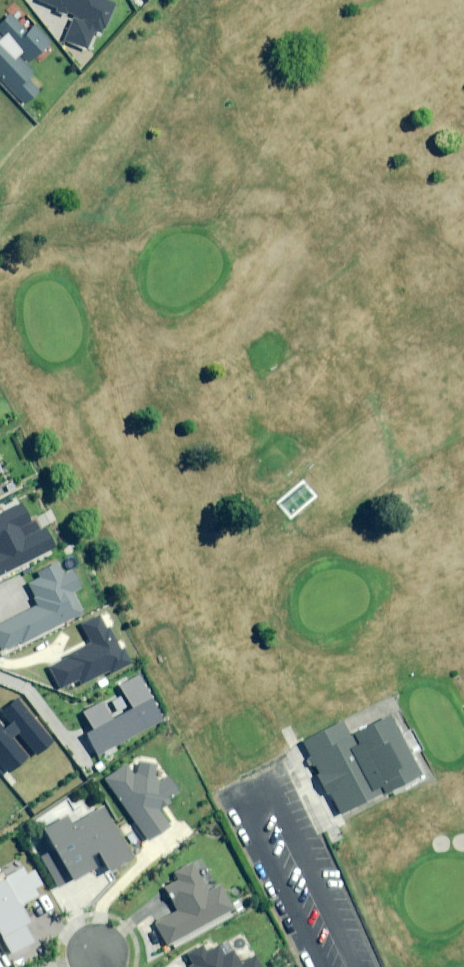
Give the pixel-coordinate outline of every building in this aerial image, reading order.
[(39,1),(55,8),(54,12),(67,18),(69,14),(76,17),(65,41),(88,50),(97,29),(104,32),(117,2),(111,0),(39,0),(39,1)] [(24,105),(41,90),(29,78),(35,73),(27,64),(50,43),(34,26),(27,33),(10,15),(0,24),(0,78),(24,105)] [(24,503),(0,515),(0,578),(57,549),(47,528),(27,538),(21,528),(33,522),(24,503)] [(2,653),(84,611),(73,591),(82,586),(74,570),(65,575),(59,563),(38,574),(27,579),(40,604),(0,625),(0,649),(2,653)] [(109,674),(112,680),(117,677),(116,675),(134,665),(105,609),(78,623),(89,644),(65,656),(66,660),(49,669),(61,694),(78,685),(80,689),(109,674)] [(85,733),(99,756),(162,718),(137,677),(120,687),(133,709),(116,719),(104,699),(82,711),(93,729),(85,733)] [(7,774),(27,758),(11,738),(18,733),(36,755),(53,742),(18,699),(2,712),(12,723),(3,730),(0,726),(0,765),(7,774)] [(344,721),(303,742),(340,814),(419,775),(388,713),(349,732),(344,721)] [(173,826),(163,811),(172,804),(169,799),(181,791),(170,776),(161,783),(156,775),(157,764),(141,762),(137,777),(128,765),(107,780),(150,842),(173,826)] [(65,816),(40,830),(51,850),(39,857),(57,890),(95,869),(88,856),(96,852),(108,874),(135,859),(105,804),(82,816),(69,824),(65,816)] [(209,892),(192,862),(173,873),(178,881),(164,889),(177,911),(154,924),(166,946),(233,909),(221,886),(209,892)] [(35,950),(31,943),(38,940),(21,907),(39,897),(35,890),(43,886),(35,871),(28,875),(24,868),(0,880),(0,933),(11,954),(18,950),(21,957),(35,950)] [(188,966),(261,966),(255,956),(240,964),(233,951),(223,957),(217,947),(206,953),(202,947),(186,956),(191,964),(188,966)]
